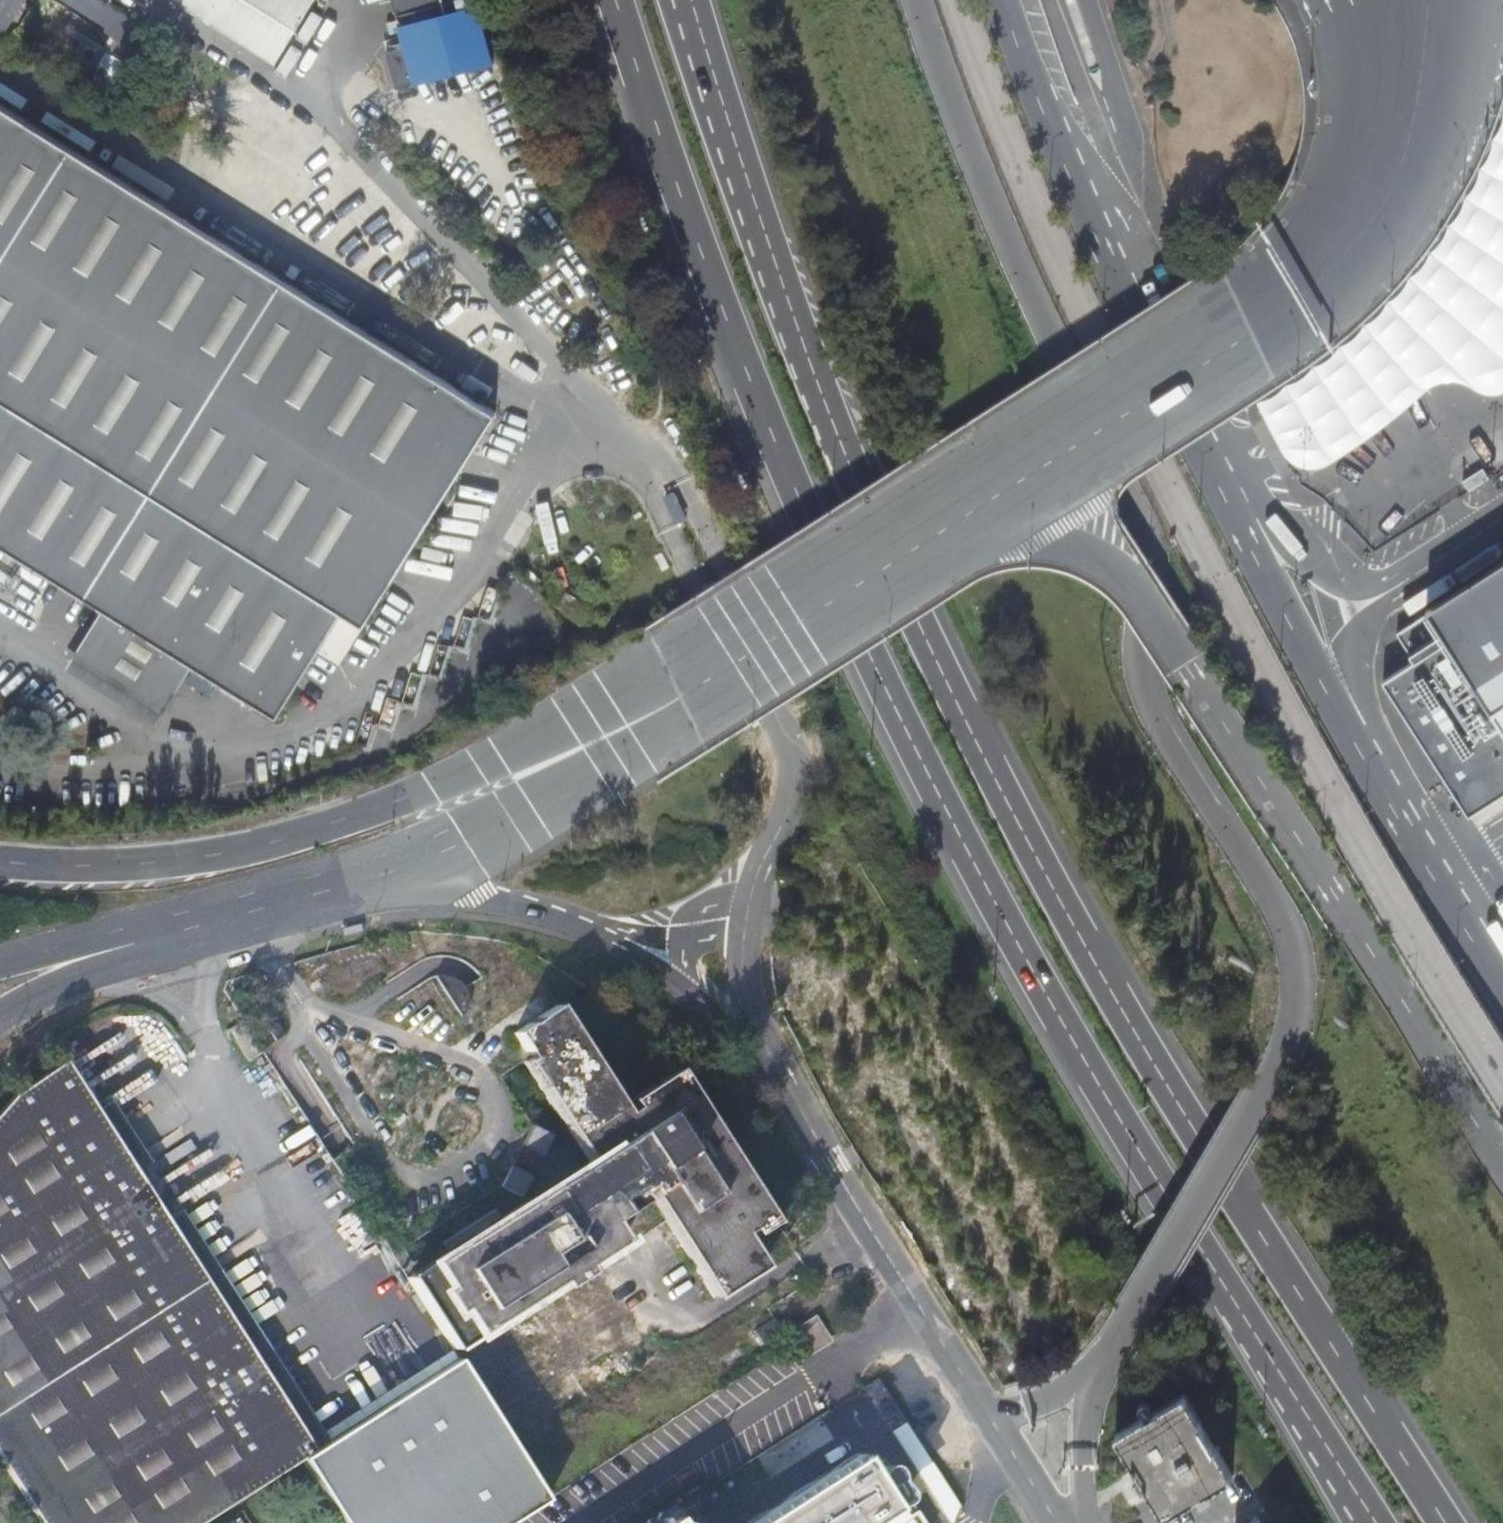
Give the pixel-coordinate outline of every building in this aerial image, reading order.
[(5,32),(25,0),(0,0),(0,29),(5,32)] [(143,26),(101,0),(68,0),(108,26),(106,30),(114,35),(113,37),(130,46),(143,26)] [(275,60),(312,0),(177,0),(275,60)] [(93,69),(86,82),(126,106),(133,93),(93,69)] [(1399,289),(1345,336),(1252,402),(1277,455),(1296,466),(1314,465),(1367,431),(1422,382),(1443,379),(1464,386),(1487,392),(1502,383),(1502,90),(1485,145),(1439,238),(1399,289)] [(103,608),(66,667),(156,723),(193,664),(276,716),(318,649),(340,663),(496,412),(0,103),(0,544),(103,608)] [(675,494),(666,498),(677,519),(685,515),(675,494)] [(1419,610),(1421,613),(1389,633),(1407,661),(1382,677),(1467,814),(1502,790),(1502,557),(1419,610)] [(361,921),(342,926),(344,934),(363,928),(361,921)] [(260,975),(251,991),(269,989),(260,975)] [(467,1003),(467,995),(466,990),(464,987),(461,983),(457,979),(449,976),(435,976),(461,1016),(465,1010),(467,1003)] [(406,1277),(452,1348),(557,1282),(561,1287),(587,1272),(583,1265),(620,1242),(624,1248),(666,1222),(715,1298),(764,1266),(743,1233),(750,1227),(754,1233),(775,1221),(677,1068),(629,1100),(633,1107),(626,1112),(557,1004),(513,1032),(529,1058),(524,1061),(588,1161),(575,1170),(564,1152),(548,1144),(552,1135),(532,1125),(527,1134),(525,1138),(506,1176),(501,1186),(521,1196),(527,1185),(533,1189),(536,1194),(500,1217),(495,1209),(442,1243),(448,1251),(406,1277)] [(458,1359),(315,1450),(66,1060),(14,1096),(0,1111),(0,1458),(41,1522),(201,1522),(302,1458),(342,1522),(515,1522),(548,1502),(458,1359)] [(766,1350),(786,1337),(774,1317),(753,1330),(766,1350)] [(818,1320),(806,1327),(804,1324),(787,1336),(802,1358),(819,1348),(816,1344),(829,1336),(818,1320)] [(1242,1471),(1193,1389),(1123,1430),(1172,1513),(1242,1471)] [(888,1511),(892,1509),(891,1507),(873,1479),(872,1478),(859,1458),(812,1489),(795,1463),(780,1473),(786,1482),(790,1479),(800,1496),(758,1522),(896,1522),(888,1511)] [(891,1507),(906,1497),(888,1470),(873,1479),(891,1507)] [(1255,1514),(1245,1520),(1243,1521),(1244,1522),(1261,1522),(1255,1514)]
